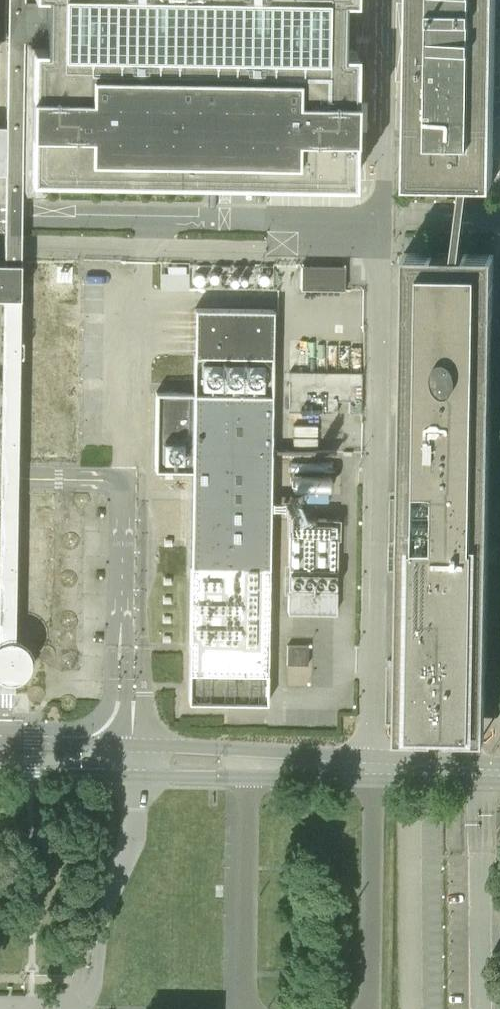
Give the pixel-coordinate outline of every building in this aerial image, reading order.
[(25,0),(8,0),(6,124),(0,124),(0,171),(5,171),(4,214),(4,240),(4,261),(0,261),(0,297),(3,297),(0,482),(0,675),(1,676),(3,678),(5,679),(8,680),(10,680),(13,681),(15,680),(18,680),(20,679),(22,679),(25,677),(27,676),(28,674),(30,672),(31,670),(32,668),(33,666),(34,663),(34,661),(34,658),(33,656),(33,653),(32,651),(31,649),(29,647),(27,645),(25,644),(23,642),(21,641),(19,640),(16,640),(14,640),(20,277),(20,262),(21,240),(21,215),(25,0)] [(236,51),(217,50),(61,48),(62,0),(47,0),(46,48),(34,48),(30,174),(353,180),(356,53),(342,53),(343,0),(329,0),(328,52),(236,51)] [(405,181),(462,182),(470,182),(492,182),(495,0),(408,0),(405,181)] [(453,254),(404,253),(400,490),(400,529),(489,531),(490,491),(494,254),(461,254),(464,221),(470,182),(462,182),(457,221),(453,254)] [(190,265),(164,264),(163,286),(190,287),(190,265)] [(345,267),(345,266),(301,265),(301,266),(301,289),(344,290),(345,267)] [(189,702),(268,703),(273,310),(195,309),(189,702)] [(337,397),(362,397),(362,346),(337,346),(337,364),(329,364),(329,394),(337,394),(337,397)] [(332,462),(293,463),(294,484),(332,483),(332,462)] [(288,612),(335,613),(337,519),(290,518),(288,612)] [(489,531),(400,529),(397,670),(396,736),(434,736),(434,712),(448,713),(448,737),(486,737),(487,670),(489,531)] [(287,664),(308,665),(308,646),(287,645),(287,664)]
